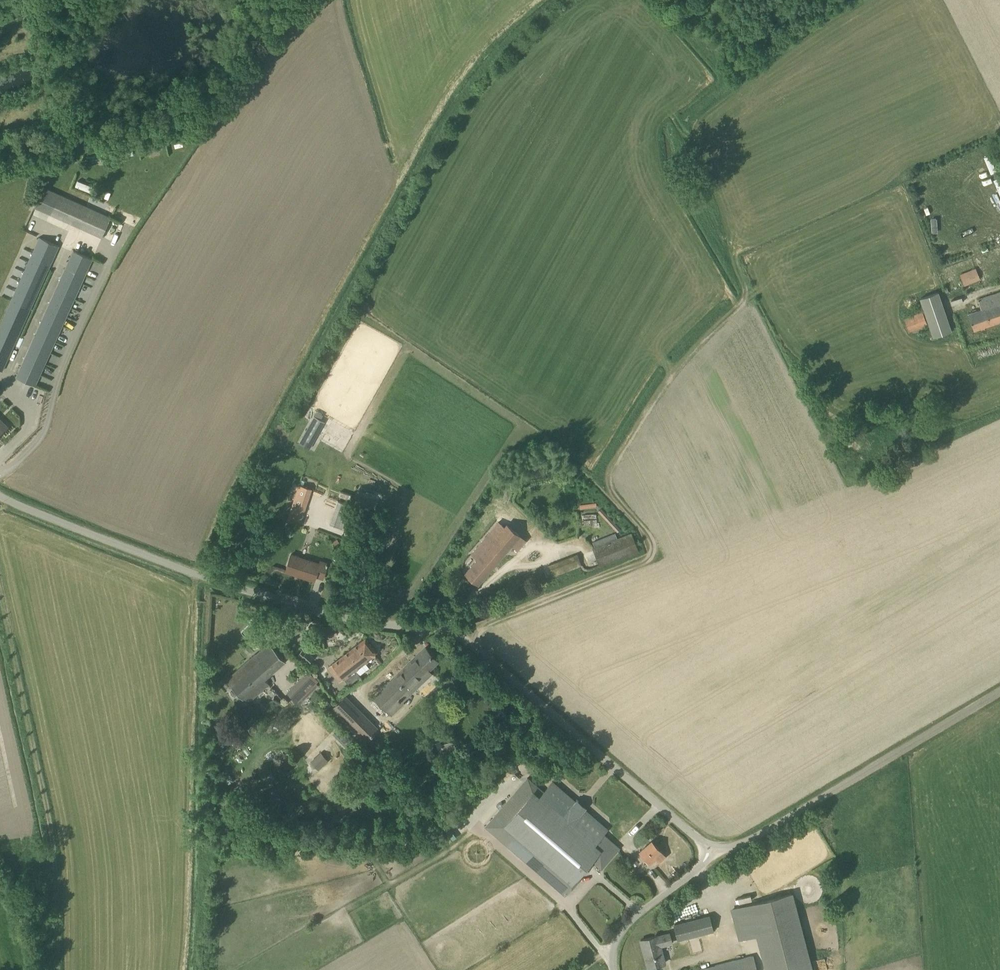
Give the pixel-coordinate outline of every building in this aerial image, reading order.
[(76,186),(95,193),(97,186),(79,179),(76,186)] [(111,187),(105,202),(112,205),(117,189),(111,187)] [(102,238),(111,218),(59,194),(50,214),(102,238)] [(27,224),(26,229),(37,232),(39,227),(27,224)] [(59,246),(52,243),(40,237),(0,326),(0,371),(2,372),(59,247),(59,246)] [(35,386),(93,259),(73,250),(15,377),(35,386)] [(983,263),(984,266),(979,268),(984,279),(998,273),(993,262),(988,264),(987,261),(983,263)] [(964,286),(980,279),(976,268),(959,274),(964,286)] [(939,290),(921,296),(934,335),(953,329),(939,290)] [(979,299),(982,309),(968,313),(974,330),(999,321),(999,292),(979,299)] [(909,332),(927,325),(922,311),(903,318),(909,332)] [(9,425),(0,417),(0,434),(9,425)] [(313,417),(302,438),(317,446),(328,425),(313,417)] [(299,524),(311,489),(299,485),(288,520),(299,524)] [(343,526),(350,505),(337,501),(330,521),(343,526)] [(504,527),(498,522),(471,553),(477,559),(465,573),(478,584),(512,545),(518,550),(526,540),(506,524),(504,527)] [(615,533),(613,529),(607,531),(608,536),(593,542),(594,547),(592,548),(599,566),(638,551),(631,532),(623,535),(621,531),(615,533)] [(318,564),(290,555),(285,571),(314,580),(316,576),(323,578),(327,565),(319,562),(318,564)] [(234,650),(239,640),(233,637),(229,648),(234,650)] [(362,664),(375,654),(376,651),(366,638),(350,649),(362,664)] [(248,704),(270,684),(265,679),(284,661),(269,643),(226,680),(248,704)] [(438,662),(425,647),(425,648),(372,695),(391,713),(403,702),(401,700),(431,673),(428,670),(437,662),(438,662)] [(298,655),(308,664),(314,657),(307,651),(306,652),(302,649),(298,655)] [(349,685),(360,676),(355,670),(362,664),(350,649),(332,664),(344,679),(349,685)] [(319,685),(316,683),(319,680),(308,669),(286,691),(299,704),(319,685)] [(379,729),(345,695),(337,703),(329,711),(342,725),(346,722),(366,742),(379,729)] [(318,769),(328,761),(321,752),(311,760),(318,769)] [(546,861),(538,871),(565,895),(574,884),(572,882),(582,871),(584,873),(592,864),(590,862),(591,860),(601,868),(619,848),(603,834),(607,829),(584,809),(586,808),(577,800),(575,802),(552,782),(544,792),(528,778),(519,788),(529,797),(504,825),(546,861)] [(659,861),(665,856),(652,841),(640,852),(650,863),(656,858),(659,861)] [(740,940),(756,935),(765,969),(811,969),(791,893),(732,908),(740,940)] [(678,940),(713,931),(709,915),(674,924),(678,940)] [(672,942),(670,933),(658,936),(658,935),(640,940),(648,967),(665,963),(661,945),(672,942)] [(753,955),(697,969),(757,969),(753,955)]
